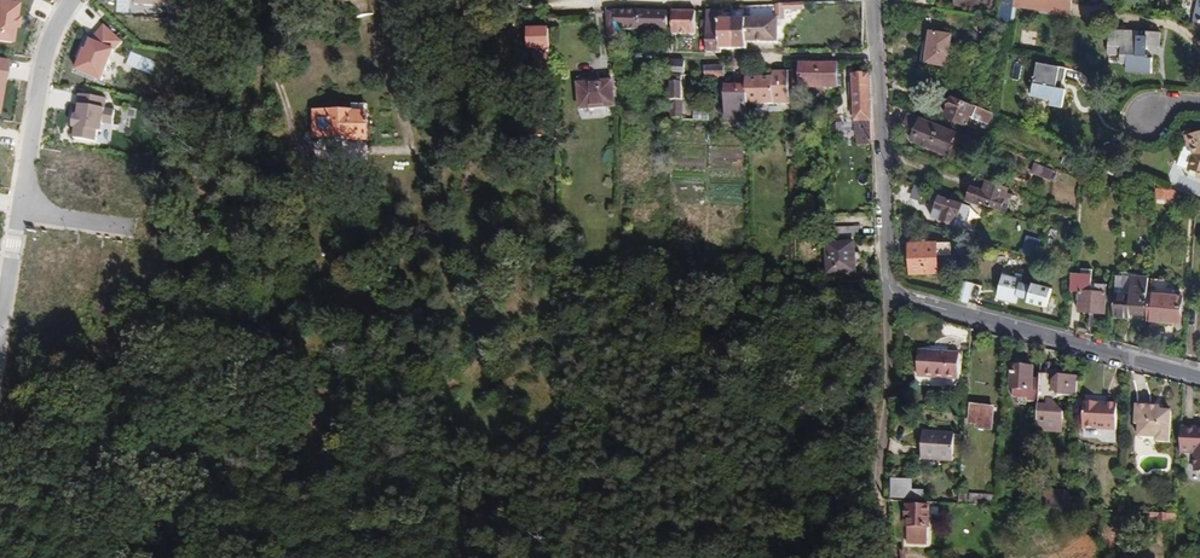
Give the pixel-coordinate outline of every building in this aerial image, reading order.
[(1012,22),(1014,7),(1015,0),(1002,0),(999,20),(1012,22)] [(1073,0),(1015,0),(1014,7),(1072,15),(1073,0)] [(797,3),(791,4),(791,10),(791,11),(805,11),(805,3),(797,3)] [(791,4),(776,5),(776,19),(778,19),(785,19),(786,11),(791,10),(791,4)] [(776,5),(746,6),(747,42),(778,42),(778,19),(776,19),(776,5)] [(746,6),(732,7),(734,49),(747,49),(747,42),(746,6)] [(734,49),(732,7),(719,7),(719,10),(720,50),(721,50),(734,49)] [(720,50),(719,10),(707,11),(707,21),(702,21),(702,34),(707,34),(707,53),(722,54),(721,50),(720,50)] [(606,12),(608,36),(614,36),(615,43),(623,42),(622,36),(621,36),(621,29),(668,31),(668,11),(626,11),(616,11),(606,12)] [(695,34),(696,11),(672,11),(672,34),(695,34)] [(550,74),(549,30),(529,30),(530,48),(534,48),(534,58),(536,58),(536,69),(541,69),(541,66),(545,66),(545,69),(546,74),(550,74)] [(1127,72),(1134,72),(1132,60),(1137,30),(1123,30),(1123,37),(1110,37),(1109,55),(1121,56),(1121,64),(1127,64),(1127,72)] [(1132,60),(1134,72),(1152,74),(1153,59),(1147,58),(1148,47),(1161,48),(1162,32),(1148,32),(1147,37),(1139,36),(1140,30),(1137,30),(1132,60)] [(925,63),(948,67),(953,34),(930,31),(925,63)] [(119,37),(102,87),(120,93),(137,43),(119,37)] [(671,75),(683,76),(685,60),(671,59),(671,63),(671,72),(671,75)] [(653,72),(671,72),(671,63),(653,62),(653,72)] [(1067,69),(1038,63),(1032,96),(1052,100),(1051,105),(1063,108),(1067,90),(1062,89),(1064,80),(1065,80),(1067,69)] [(725,79),(725,65),(705,66),(704,79),(725,79)] [(838,65),(801,65),(801,70),(801,88),(838,88),(838,65)] [(772,77),(746,77),(747,86),(747,105),(789,104),(788,70),(772,71),(772,77)] [(801,70),(792,71),(792,109),(800,110),(801,88),(801,70)] [(671,75),(670,118),(682,118),(683,76),(671,75)] [(871,121),(869,75),(854,76),(854,104),(852,105),(850,108),(850,114),(853,117),(855,116),(855,120),(863,120),(863,135),(855,136),(855,145),(872,145),(871,121)] [(613,81),(594,83),(577,84),(580,110),(615,107),(613,81)] [(747,105),(747,86),(726,86),(727,120),(748,119),(747,105)] [(977,108),(954,98),(945,116),(967,126),(971,117),(989,126),(994,114),(977,106),(977,108)] [(353,114),(366,114),(366,106),(353,106),(353,112),(353,114)] [(709,109),(693,108),(692,120),(709,121),(709,109)] [(368,114),(366,114),(353,114),(353,112),(315,112),(315,137),(351,137),(351,139),(368,139),(368,114)] [(921,118),(916,130),(924,133),(920,144),(947,156),(957,133),(921,118)] [(546,124),(529,124),(529,143),(546,143),(546,124)] [(924,133),(916,130),(911,141),(920,144),(924,133)] [(1189,169),(1199,172),(1199,131),(1191,134),(1184,135),(1187,146),(1184,147),(1178,165),(1189,169)] [(1066,154),(1061,164),(1073,168),(1077,158),(1066,154)] [(1055,170),(1035,163),(1031,173),(1054,183),(1055,170)] [(992,179),(977,173),(973,185),(983,188),(983,189),(972,186),(966,202),(981,208),(982,205),(1002,212),(1011,188),(991,181),(992,179)] [(1176,202),(1176,190),(1156,188),(1155,200),(1176,202)] [(941,194),(932,191),(927,204),(935,208),(935,209),(934,209),(931,217),(954,225),(956,218),(959,219),(963,204),(940,196),(941,194)] [(1049,210),(1051,201),(1025,191),(1022,201),(1049,210)] [(1044,235),(1045,229),(1030,224),(1028,230),(1038,233),(1044,235)] [(859,227),(834,229),(834,240),(860,238),(859,227)] [(1036,257),(1041,240),(1026,236),(1022,253),(1036,257)] [(937,243),(910,244),(911,274),(938,273),(937,255),(953,255),(952,243),(937,243)] [(856,272),(856,263),(855,253),(855,244),(827,245),(829,274),(856,272)] [(1081,274),(1072,273),(1071,292),(1080,292),(1079,312),(1106,314),(1108,292),(1107,292),(1107,284),(1093,282),(1093,270),(1082,269),(1081,274)] [(705,270),(697,270),(696,286),(704,286),(705,270)] [(1032,297),(1034,288),(1023,285),(1024,279),(1003,274),(997,299),(1018,305),(1021,294),(1022,294),(1022,295),(1022,296),(1022,297),(1022,298),(1023,299),(1024,299),(1025,300),(1026,300),(1027,300),(1028,300),(1029,299),(1030,299),(1030,298),(1031,296),(1032,297)] [(1131,316),(1146,317),(1149,276),(1131,275),(1131,277),(1130,294),(1115,293),(1114,293),(1112,319),(1130,320),(1131,316)] [(1130,294),(1131,277),(1116,276),(1115,293),(1130,294)] [(958,300),(968,303),(973,284),(963,282),(958,300)] [(1032,297),(1030,304),(1049,309),(1054,291),(1034,286),(1034,288),(1032,297)] [(1184,296),(1151,293),(1148,321),(1181,324),(1184,296)] [(941,351),(970,354),(972,330),(944,323),(941,351)] [(920,351),(918,377),(959,380),(961,354),(920,351)] [(1039,403),(1041,378),(1034,377),(1034,367),(1012,366),(1010,390),(1013,390),(1013,398),(1028,399),(1028,403),(1039,403)] [(1041,426),(1045,431),(1056,431),(1062,427),(1058,422),(1058,418),(1064,419),(1064,412),(1059,405),(1054,405),(1054,400),(1057,397),(1071,397),(1071,383),(1065,378),(1058,377),(1053,381),(1049,381),(1050,375),(1041,374),(1041,378),(1039,403),(1037,426),(1041,426)] [(1099,403),(1084,402),(1082,429),(1116,431),(1118,404),(1099,403)] [(1160,406),(1137,405),(1136,424),(1140,424),(1139,437),(1157,439),(1157,442),(1170,443),(1172,411),(1160,410),(1160,406)] [(994,410),(972,407),(970,422),(977,423),(977,428),(991,430),(994,410)] [(1182,427),(1180,453),(1195,454),(1195,471),(1199,471),(1199,428),(1182,427)] [(953,462),(955,434),(924,432),(921,459),(953,462)] [(1037,497),(1049,498),(1049,490),(1049,489),(1046,489),(1047,473),(1038,473),(1037,489),(1037,497)] [(924,492),(911,491),(911,485),(893,484),(892,497),(923,498),(924,492)] [(1079,487),(1071,487),(1071,491),(1070,498),(1077,498),(1079,487)] [(995,506),(996,495),(960,493),(959,504),(995,506)] [(906,543),(929,545),(933,507),(908,505),(906,543)] [(1177,514),(1150,513),(1150,518),(1158,518),(1158,522),(1169,523),(1169,521),(1177,522),(1177,514)]
